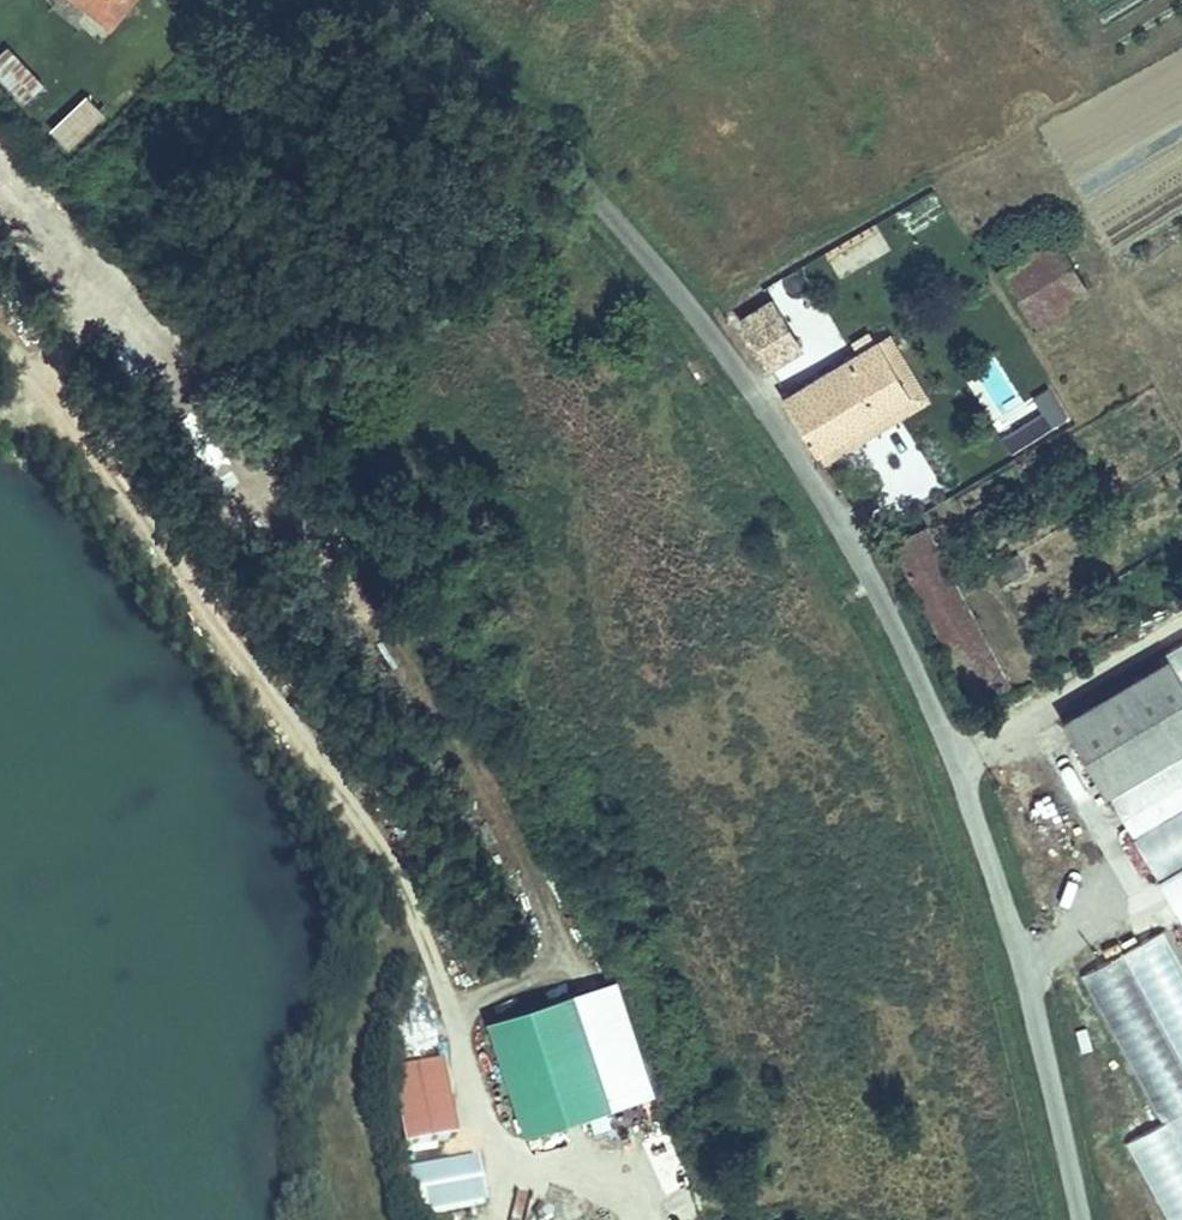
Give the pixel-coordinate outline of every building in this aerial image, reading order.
[(8,44),(0,51),(0,72),(26,103),(46,86),(8,44)] [(102,109),(86,90),(47,122),(63,142),(102,109)] [(999,257),(1030,305),(1083,271),(1051,223),(999,257)] [(804,353),(768,292),(742,307),(778,369),(804,353)] [(912,388),(879,335),(786,392),(818,445),(912,388)] [(1067,428),(1049,394),(1021,408),(997,362),(971,376),(1009,448),(1035,434),(1039,443),(1067,428)] [(912,388),(818,445),(826,457),(919,400),(912,388)] [(993,659),(930,530),(900,545),(963,673),(993,659)] [(1081,728),(1100,759),(1124,799),(1181,764),(1181,668),(1081,728)] [(1169,929),(1081,973),(1158,1126),(1125,1142),(1164,1219),(1181,1219),(1181,954),(1169,929)] [(489,1012),(529,1127),(616,1097),(575,982),(489,1012)] [(402,1155),(456,1144),(440,1067),(385,1079),(402,1155)]
